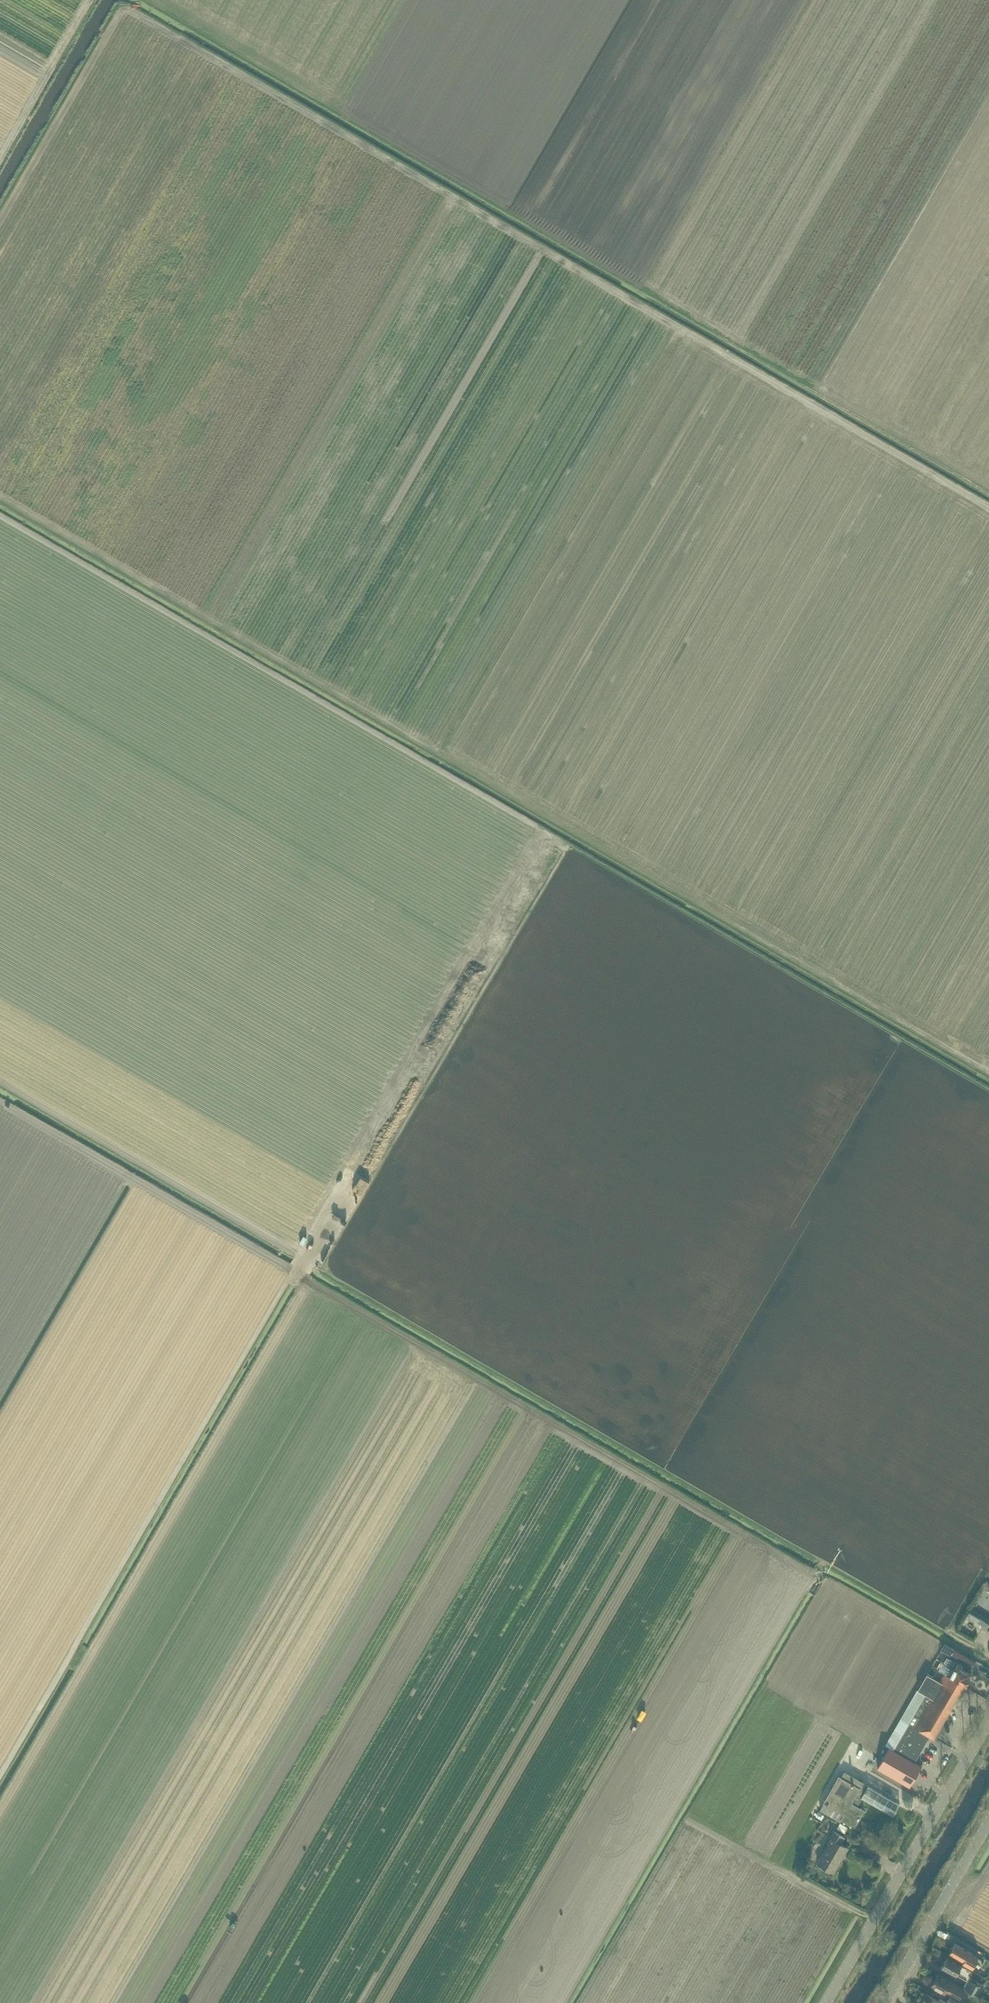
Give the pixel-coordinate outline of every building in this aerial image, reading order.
[(968,1615),(973,1618),(983,1624),(987,1626),(988,1623),(988,1617),(972,1608),(968,1615)] [(954,1648),(951,1654),(962,1660),(972,1666),(975,1660),(954,1648)] [(962,1668),(962,1667),(964,1665),(949,1657),(945,1664),(948,1667),(939,1681),(946,1684),(950,1677),(965,1685),(964,1685),(966,1686),(970,1678),(972,1674),(962,1668)] [(889,1746),(877,1767),(910,1786),(922,1766),(914,1761),(930,1734),(934,1737),(964,1685),(965,1685),(950,1677),(946,1684),(939,1681),(927,1674),(927,1673),(890,1738),(886,1744),(889,1746)] [(900,1803),(869,1785),(845,1771),(841,1776),(839,1775),(823,1802),(824,1802),(820,1809),(854,1829),(865,1809),(858,1805),(863,1797),(894,1814),(900,1803)] [(840,1822),(837,1827),(846,1832),(849,1827),(840,1822)] [(841,1843),(846,1836),(833,1828),(829,1837),(830,1838),(817,1862),(830,1870),(838,1856),(841,1858),(848,1847),(841,1843)] [(955,1960),(971,1970),(979,1956),(970,1951),(955,1942),(949,1953),(956,1958),(955,1960)] [(971,1970),(955,1960),(948,1956),(942,1967),(955,1974),(957,1973),(967,1979),(963,1987),(965,1988),(980,1996),(986,1985),(979,1981),(978,1983),(969,1978),(974,1971),(971,1970)] [(963,1987),(962,1988),(937,1973),(931,1984),(946,1993),(947,1990),(960,1997),(965,1988),(963,1987)] [(938,1999),(927,1992),(920,2002),(951,2002),(947,2001),(940,1997),(938,1999)] [(966,2002),(951,1994),(947,2001),(951,2002),(966,2002)]
